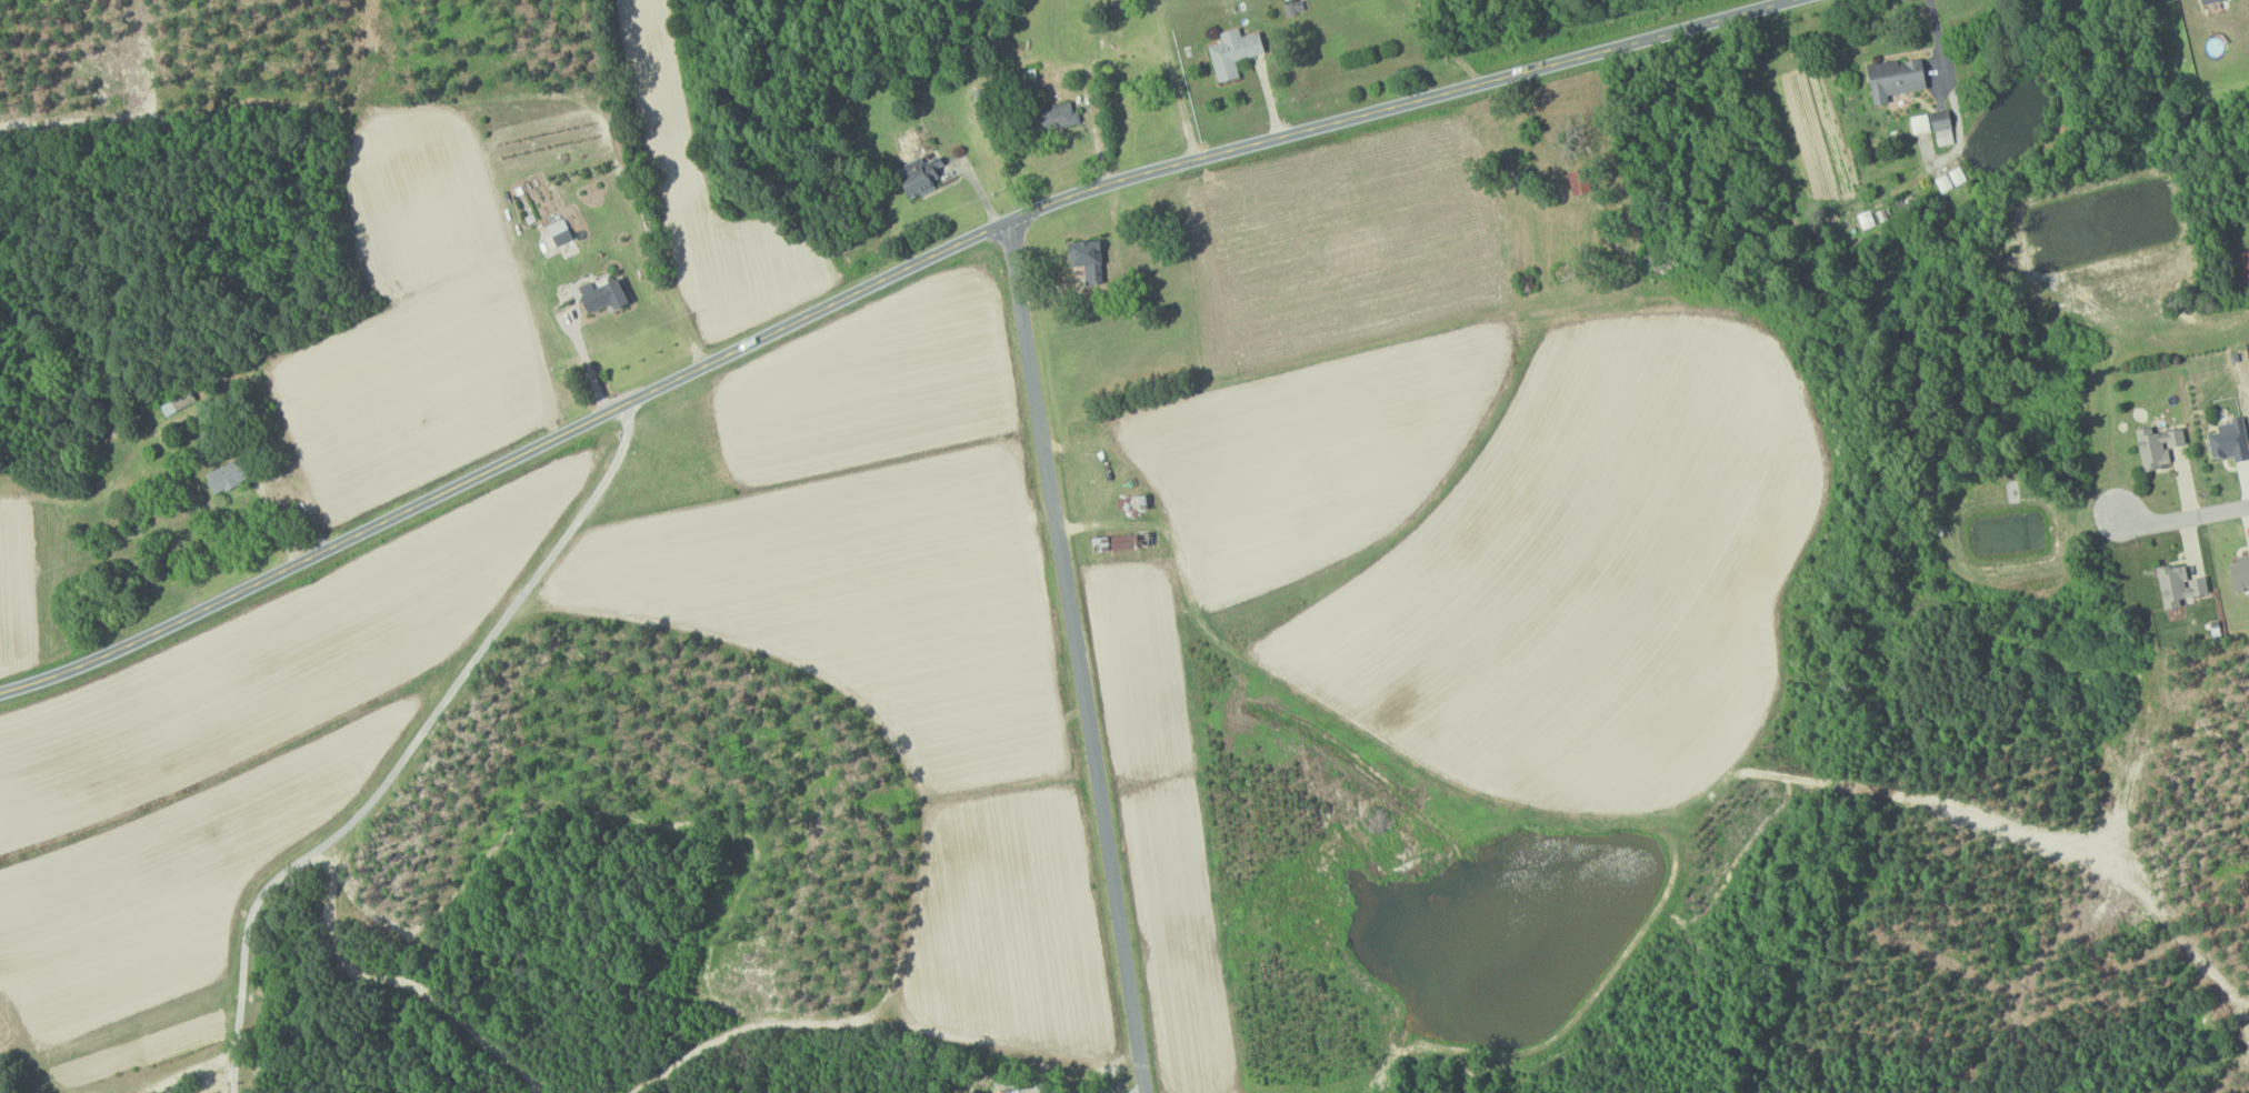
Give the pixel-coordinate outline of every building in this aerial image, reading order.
[(1206,46),(1216,83),(1238,77),(1234,61),(1262,53),(1256,32),(1239,36),(1237,28),(1218,33),(1221,42),(1206,46)] [(1924,89),(1920,58),(1864,65),(1870,105),(1887,103),(1886,94),(1924,89)] [(1071,112),(1070,103),(1035,107),(1038,130),(1079,125),(1077,111),(1071,112)] [(1954,143),(1948,110),(1930,113),(1936,147),(1954,143)] [(939,186),(932,170),(943,165),(937,150),(905,164),(909,172),(895,178),(905,201),(939,186)] [(1964,180),(1958,167),(1935,179),(1941,192),(1955,185),(1954,185),(1964,180)] [(1570,196),(1588,192),(1583,171),(1565,175),(1570,196)] [(571,239),(564,218),(545,225),(553,246),(571,239)] [(1066,266),(1083,265),(1083,285),(1100,285),(1099,241),(1065,242),(1066,266)] [(624,304),(614,279),(591,287),(589,282),(575,288),(584,313),(608,304),(610,309),(624,304)] [(162,404),(165,414),(198,403),(194,393),(162,404)] [(2243,419),(2214,424),(2216,433),(2205,434),(2210,460),(2231,456),(2232,463),(2248,460),(2248,452),(2243,419)] [(2181,428),(2152,434),(2151,427),(2133,431),(2141,470),(2170,465),(2167,448),(2184,445),(2181,428)] [(202,471),(210,492),(242,480),(235,459),(202,471)] [(1146,547),(1146,532),(1109,533),(1110,548),(1146,547)] [(2245,550),(2246,558),(2226,562),(2231,591),(2248,588),(2248,549),(2245,550)] [(2208,594),(2205,577),(2186,580),(2184,564),(2154,570),(2162,610),(2180,607),(2179,600),(2208,594)]
